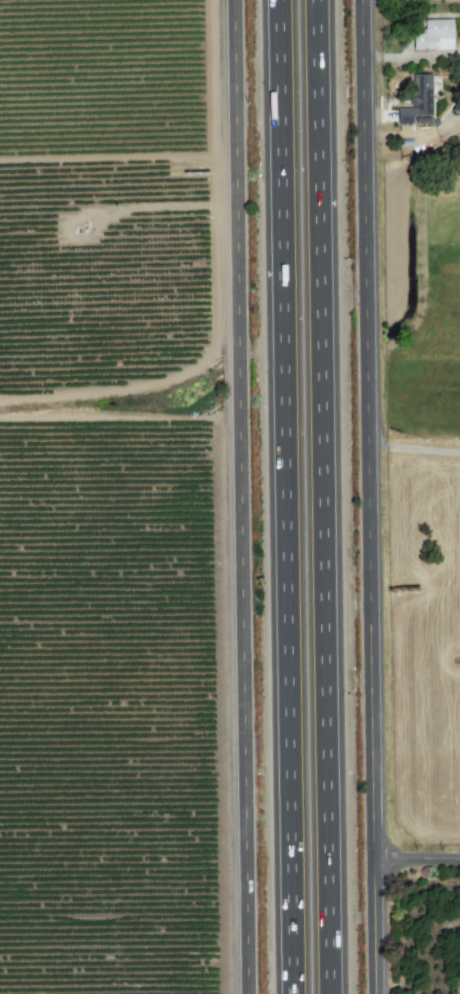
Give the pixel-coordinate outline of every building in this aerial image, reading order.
[(452,49),(451,19),(422,20),(422,33),(412,33),(412,50),(452,49)] [(430,74),(410,74),(410,108),(396,108),(396,124),(413,124),(413,116),(430,116),(430,74)]
